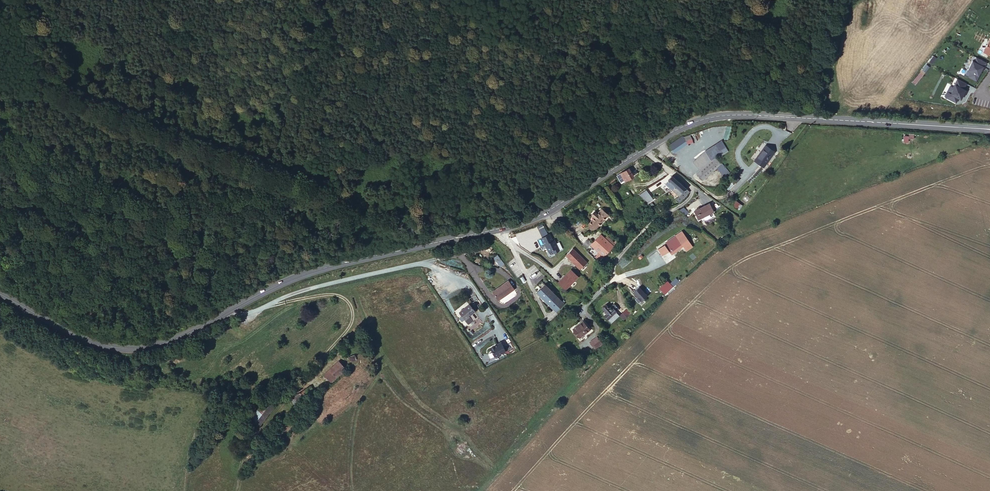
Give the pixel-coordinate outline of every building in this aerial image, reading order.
[(987,63),(975,57),(973,62),(972,61),(967,71),(970,73),(967,78),(976,82),(981,72),(982,73),(987,63)] [(967,84),(957,79),(953,88),(950,86),(944,97),(956,104),(958,99),(961,100),(966,90),(964,89),(967,84)] [(669,145),(675,153),(688,144),(683,136),(669,145)] [(703,181),(716,169),(722,164),(716,157),(728,150),(722,140),(706,150),(692,163),(699,171),(696,173),(703,181)] [(766,145),(755,159),(764,166),(776,152),(766,145)] [(722,164),(716,169),(725,178),(731,173),(722,164)] [(631,166),(621,172),(617,175),(622,183),(626,180),(627,182),(637,175),(631,166)] [(679,182),(672,175),(664,184),(670,190),(672,189),(679,182)] [(672,189),(682,199),(689,192),(679,182),(672,189)] [(654,200),(646,190),(639,195),(649,204),(654,200)] [(734,199),(730,203),(738,210),(742,205),(734,199)] [(694,211),(699,219),(713,211),(709,203),(694,211)] [(594,231),(608,216),(602,210),(598,214),(595,211),(592,214),(595,217),(587,225),(594,231)] [(672,247),(674,250),(684,242),(689,248),(695,244),(683,230),(668,242),(669,243),(661,249),(665,254),(671,249),(672,247)] [(606,239),(602,234),(591,244),(593,245),(588,250),(593,257),(594,256),(599,260),(614,247),(606,239)] [(549,235),(541,238),(544,245),(545,245),(548,252),(551,250),(553,254),(558,252),(553,241),(552,242),(549,235)] [(573,248),(566,254),(579,269),(586,262),(573,248)] [(498,255),(494,258),(501,265),(504,263),(498,255)] [(570,270),(557,282),(563,289),(564,290),(577,277),(574,274),(570,270)] [(669,280),(662,286),(666,291),(674,284),(669,280)] [(514,288),(508,281),(501,286),(499,288),(499,287),(492,293),(498,301),(514,288)] [(537,292),(557,313),(565,305),(545,285),(537,292)] [(648,296),(639,287),(633,293),(641,302),(648,296)] [(474,312),(470,305),(459,311),(464,319),(474,312)] [(607,320),(610,323),(621,313),(615,308),(611,312),(607,309),(603,313),(608,318),(607,320)] [(573,330),(580,338),(593,327),(585,319),(573,330)] [(590,342),(595,350),(602,344),(597,337),(590,342)] [(506,351),(502,342),(498,343),(499,344),(491,347),(494,355),(506,351)] [(359,351),(351,355),(353,359),(361,355),(359,351)] [(340,361),(324,373),(330,381),(347,369),(340,361)] [(310,385),(299,392),(294,396),(297,400),(313,390),(310,385)]
